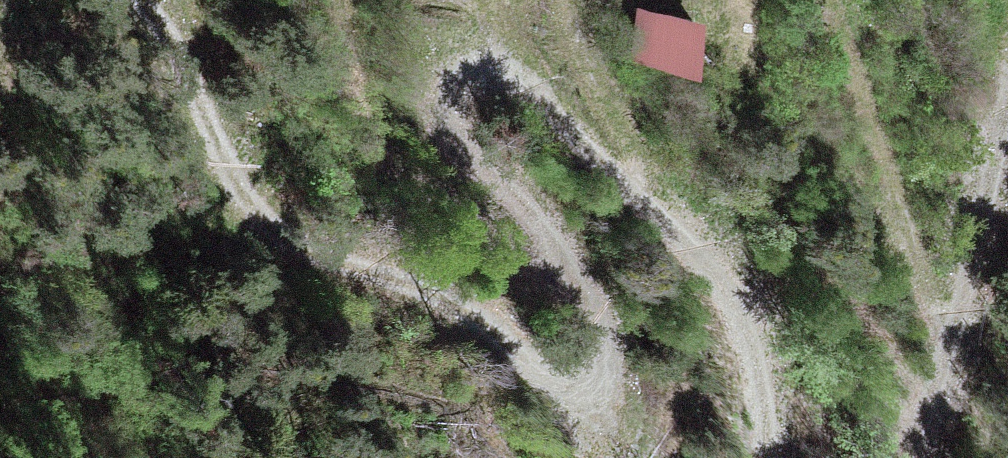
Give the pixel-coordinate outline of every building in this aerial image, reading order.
[(674,16),(619,9),(612,63),(666,71),(674,16)]
